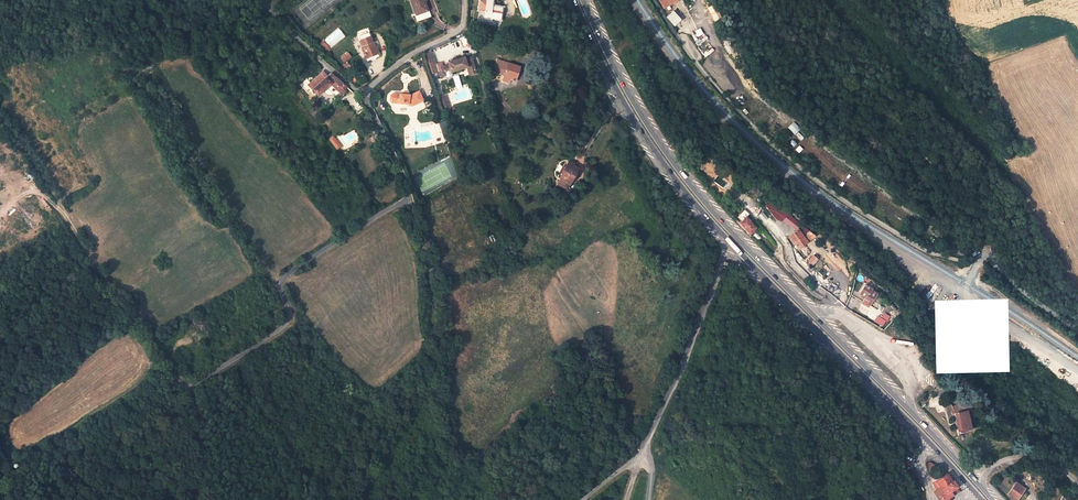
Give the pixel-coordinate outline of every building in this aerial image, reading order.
[(416,15),(427,11),(423,0),(411,0),(416,15)] [(502,7),(493,6),(493,0),(487,0),(487,2),(481,2),(480,11),(485,12),(484,16),(491,17),(501,18),(502,7)] [(673,9),(666,16),(674,25),(682,19),(673,9)] [(372,43),(370,37),(360,41),(362,47),(361,47),(367,60),(373,57),(373,56),(377,54),(373,43),(372,43)] [(540,46),(531,43),(527,56),(536,59),(540,46)] [(344,63),(352,57),(348,51),(340,57),(344,63)] [(452,71),(467,66),(470,74),(477,72),(473,56),(465,58),(465,56),(457,58),(457,57),(455,56),(453,57),(452,59),(452,60),(448,61),(448,63),(437,67),(440,76),(446,75),(448,76),(451,75),(452,73),(452,71)] [(434,57),(426,60),(429,69),(437,67),(434,57)] [(493,66),(506,71),(507,65),(508,63),(495,59),(493,66)] [(515,81),(520,67),(508,63),(507,65),(506,71),(503,78),(510,80),(510,79),(512,80),(512,81),(513,81),(513,80),(515,81)] [(492,71),(504,75),(506,71),(493,66),(492,71)] [(343,84),(331,73),(327,76),(323,71),(313,80),(318,85),(313,90),(318,96),(331,84),(337,90),(340,93),(342,93),(347,88),(343,84)] [(423,101),(419,91),(411,95),(394,93),(391,95),(391,100),(393,102),(409,104),(409,105),(413,105),(423,101)] [(444,95),(438,97),(442,110),(448,108),(444,95)] [(449,130),(446,121),(440,123),(445,139),(449,138),(447,134),(449,130)] [(793,121),(788,127),(795,134),(801,128),(793,121)] [(561,178),(562,179),(560,185),(567,189),(572,179),(573,180),(575,179),(577,175),(577,173),(576,173),(578,168),(573,166),(568,163),(560,178),(561,178)] [(787,214),(770,201),(765,205),(777,220),(781,221),(783,220),(787,214)] [(762,212),(759,214),(763,221),(767,218),(762,212)] [(803,236),(808,231),(787,214),(783,220),(796,230),(798,229),(803,236)] [(750,234),(755,228),(746,217),(740,223),(750,234)] [(798,248),(815,236),(808,231),(803,236),(798,229),(796,230),(788,236),(793,242),(798,248)] [(815,257),(813,255),(808,261),(813,265),(818,260),(818,257),(817,256),(815,257)] [(865,285),(862,283),(857,292),(863,296),(860,302),(866,305),(874,292),(868,288),(869,287),(865,285)] [(883,326),(889,315),(884,312),(882,317),(877,315),(873,321),(883,326)] [(971,428),(966,410),(955,413),(959,433),(971,428)] [(920,479),(914,468),(908,469),(908,471),(907,472),(914,482),(920,479)] [(933,483),(937,488),(935,490),(941,499),(942,498),(942,499),(943,498),(944,499),(945,499),(953,495),(950,491),(957,486),(953,480),(952,481),(947,473),(933,483)] [(1024,488),(1016,483),(1008,495),(1016,499),(1024,488)]
